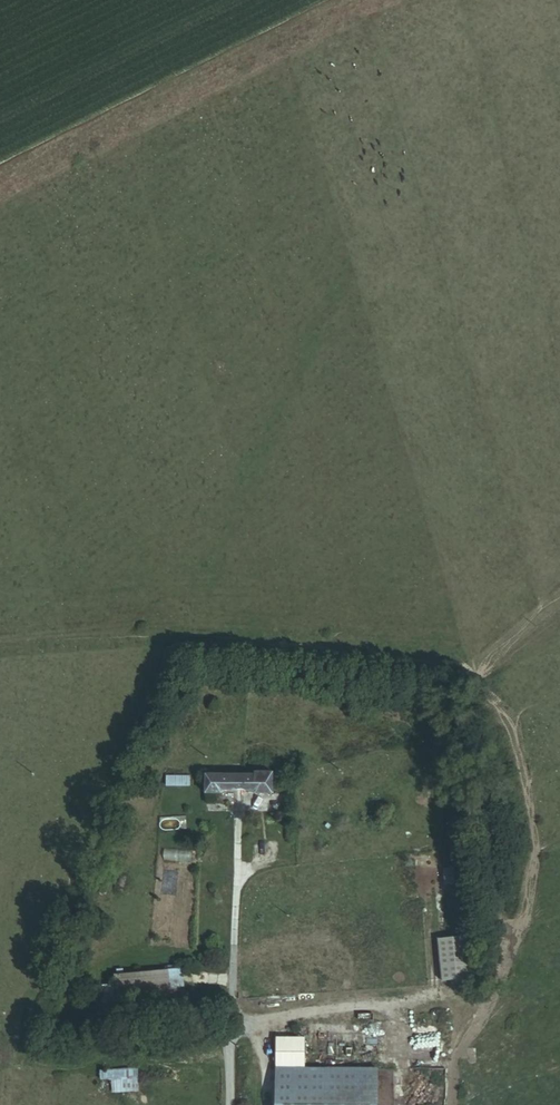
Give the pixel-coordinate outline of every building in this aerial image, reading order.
[(254,796),(273,796),(273,789),(273,774),(254,773),(254,776),(205,775),(205,796),(222,796),(222,793),(255,793),(254,796)] [(283,773),(273,774),(273,789),(290,788),(290,785),(283,785),(283,773)] [(166,787),(191,788),(191,776),(166,776),(166,787)] [(163,848),(163,860),(190,861),(190,850),(163,848)] [(474,980),(469,938),(438,940),(442,984),(474,980)] [(115,987),(87,989),(88,1010),(185,1000),(182,966),(168,967),(168,971),(114,976),(115,987)] [(138,1069),(100,1072),(100,1095),(139,1093),(138,1069)] [(275,1070),(275,1104),(379,1104),(379,1070),(275,1070)]
